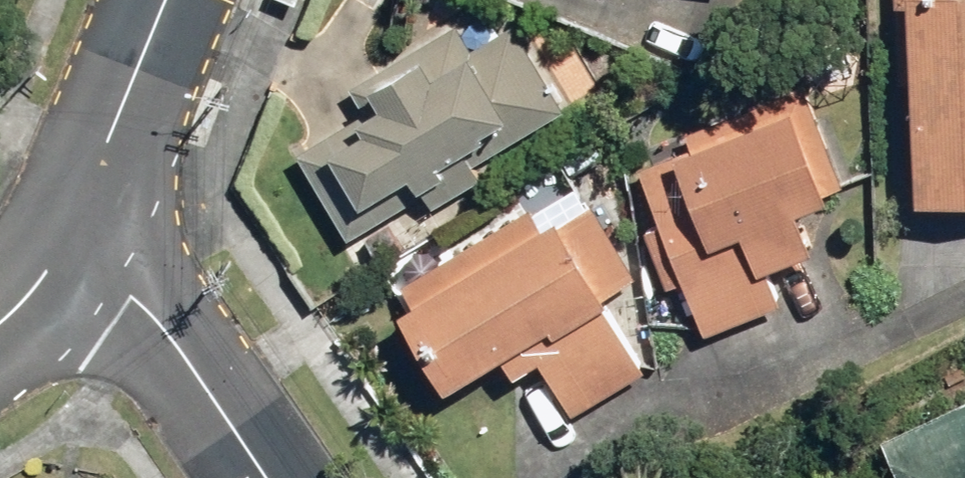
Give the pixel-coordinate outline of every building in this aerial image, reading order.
[(885,86),(898,86),(896,214),(964,214),(964,3),(960,3),(960,0),(886,0),(885,86)] [(556,122),(503,31),(464,53),(453,35),(341,101),(358,130),(295,167),(317,205),(339,243),(408,203),(436,186),(491,154),(494,159),(556,122)] [(806,107),(630,172),(653,233),(635,240),(656,296),(676,288),(696,344),(779,314),(765,275),(804,260),(787,217),(840,197),(806,107)] [(527,214),(392,295),(404,315),(382,328),(406,367),(410,364),(433,402),(488,369),(500,389),(535,369),(567,422),(638,379),(594,306),(629,286),(585,212),(541,238),(527,214)] [(870,445),(886,477),(964,477),(964,461),(942,412),(870,445)]
